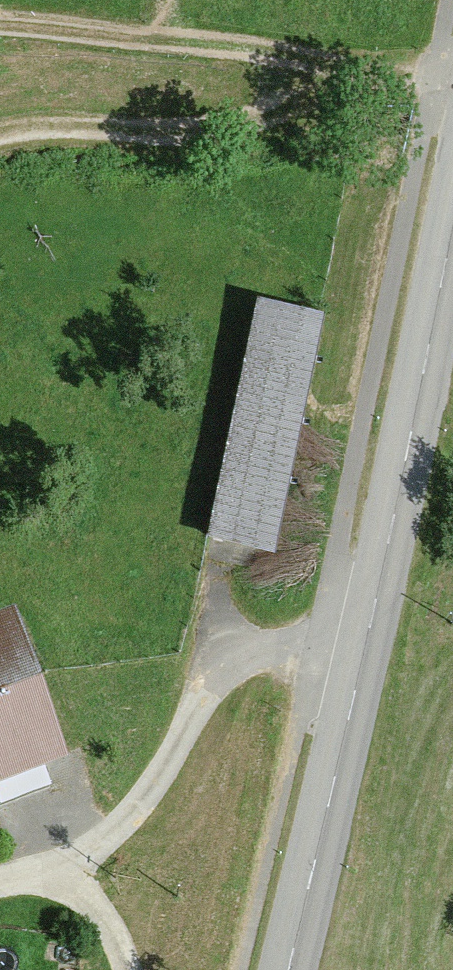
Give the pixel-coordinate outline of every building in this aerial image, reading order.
[(317,324),(252,310),(202,545),(267,559),(317,324)] [(0,643),(0,806),(68,781),(14,638),(0,643)]
